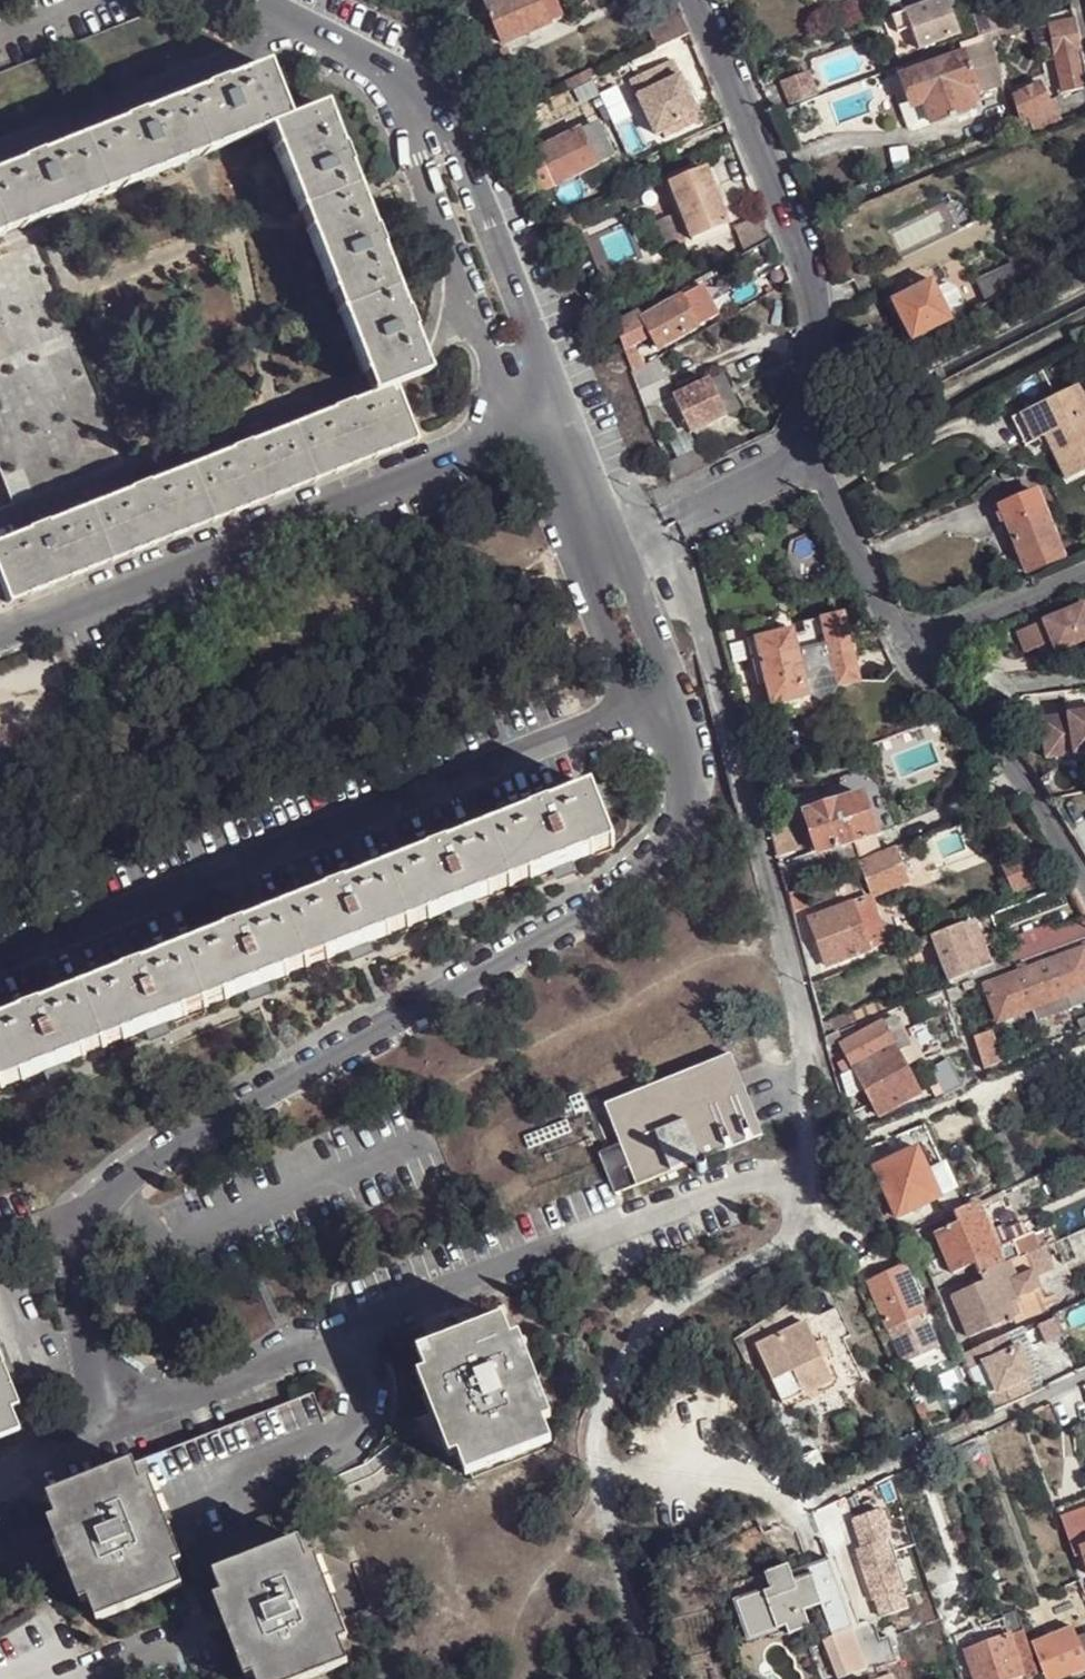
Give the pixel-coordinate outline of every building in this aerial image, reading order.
[(180,0),(0,73),(0,135),(201,51),(180,0)] [(487,5),(504,42),(562,18),(555,0),(498,0),(487,5)] [(946,0),(937,0),(891,18),(896,33),(910,30),(917,49),(959,34),(946,0)] [(865,2),(854,5),(858,18),(864,16),(870,14),(865,2)] [(972,20),(979,38),(991,35),(1017,27),(1012,9),(984,15),(972,20)] [(490,30),(485,16),(474,21),(480,35),(490,30)] [(656,27),(663,44),(688,33),(681,17),(656,27)] [(1050,27),(1056,55),(1062,80),(1084,74),(1084,66),(1075,21),(1050,27)] [(1056,55),(1050,27),(1036,30),(1041,58),(1056,55)] [(932,124),(972,110),(962,82),(999,69),(999,68),(991,35),(979,38),(960,45),(964,55),(901,78),(908,100),(909,101),(922,96),(931,122),(932,124)] [(653,133),(697,113),(672,60),(636,77),(643,92),(636,96),(653,133)] [(262,65),(0,170),(0,233),(266,127),(284,120),(262,65)] [(561,82),(565,91),(574,87),(585,81),(598,75),(593,66),(561,82)] [(809,70),(778,82),(783,94),(814,83),(809,70)] [(643,92),(636,77),(629,81),(636,96),(643,92)] [(588,89),(585,81),(574,87),(576,94),(588,89)] [(814,83),(783,94),(787,105),(818,94),(814,83)] [(1034,134),(1062,121),(1055,104),(1050,106),(1040,86),(1011,97),(1019,117),(1012,121),(1010,121),(1017,135),(1031,128),(1034,134)] [(909,101),(908,100),(897,103),(907,131),(931,122),(922,96),(909,101)] [(426,370),(321,106),(284,120),(266,127),(370,392),(393,384),(426,370)] [(600,121),(579,131),(594,166),(615,157),(600,121)] [(553,185),(594,166),(579,131),(537,149),(553,185)] [(787,134),(793,149),(802,146),(796,131),(787,134)] [(553,185),(537,149),(523,154),(539,189),(553,185)] [(706,169),(669,184),(692,241),(729,226),(706,169)] [(733,227),(745,255),(773,239),(762,214),(733,227)] [(1077,259),(1067,240),(1042,252),(1037,243),(1006,258),(1009,265),(977,281),(987,303),(998,298),(1013,291),(1077,259)] [(36,243),(0,256),(0,469),(13,501),(123,458),(36,243)] [(909,335),(912,341),(952,321),(947,310),(932,281),(891,301),(909,335)] [(696,289),(680,298),(696,328),(711,319),(696,289)] [(696,328),(680,298),(660,309),(644,318),(641,312),(615,326),(624,349),(633,345),(650,334),(658,349),(696,328)] [(912,341),(909,335),(872,353),(876,360),(892,351),(912,341)] [(644,365),(633,345),(624,349),(632,371),(644,365)] [(633,374),(643,404),(664,396),(653,365),(633,374)] [(709,381),(726,416),(741,408),(725,373),(709,381)] [(674,399),(657,407),(670,435),(688,427),(690,432),(726,416),(709,381),(674,397),(674,399)] [(393,384),(370,392),(0,541),(0,584),(8,602),(413,439),(393,384)] [(1074,388),(1030,410),(1044,438),(1066,482),(1084,473),(1084,409),(1074,388)] [(870,405),(863,409),(866,416),(873,413),(870,405)] [(657,407),(646,411),(656,442),(670,435),(657,407)] [(1044,438),(1030,410),(1017,416),(1032,444),(1044,438)] [(1043,511),(1037,497),(1001,512),(1007,526),(1043,511)] [(1063,557),(1043,511),(1007,526),(1026,572),(1063,557)] [(1083,601),(1015,629),(1024,649),(1037,645),(1040,652),(1053,647),(1054,649),(1084,635),(1084,605),(1083,601)] [(799,630),(755,636),(762,683),(770,682),(773,704),(817,696),(810,694),(809,680),(815,673),(827,671),(838,677),(840,688),(864,683),(854,616),(810,622),(811,633),(800,634),(799,630)] [(810,694),(817,696),(834,697),(840,688),(838,677),(827,671),(815,673),(809,680),(810,694)] [(1050,758),(1084,753),(1084,689),(1069,691),(1071,714),(1043,718),(1050,758)] [(611,845),(597,811),(618,802),(610,783),(0,1023),(0,1087),(611,845)] [(813,854),(821,880),(859,864),(882,854),(862,794),(854,796),(805,813),(818,853),(813,854)] [(768,821),(775,855),(800,846),(788,814),(768,821)] [(910,881),(896,848),(882,854),(859,864),(871,895),(910,881)] [(1040,856),(1038,851),(1003,866),(1014,891),(1049,876),(1047,870),(1040,856)] [(802,912),(810,910),(804,888),(800,890),(786,895),(791,916),(802,912)] [(888,942),(871,897),(811,920),(828,966),(888,942)] [(1016,964),(1050,952),(1084,938),(1084,912),(1083,908),(1039,925),(1040,928),(1006,941),(1016,964)] [(1003,932),(1006,941),(1040,928),(1037,919),(1003,932)] [(992,965),(976,920),(932,938),(949,982),(992,965)] [(1069,1009),(1082,1003),(1078,991),(1084,988),(1084,941),(1082,942),(1084,949),(1053,962),(1065,995),(1069,1009)] [(1065,995),(1053,962),(1038,966),(1028,971),(1020,974),(1032,1008),(1065,995)] [(1038,966),(1036,962),(1026,966),(1028,971),(1038,966)] [(1032,1008),(1020,974),(986,987),(999,1021),(1032,1008)] [(964,985),(966,993),(975,989),(973,981),(964,985)] [(962,999),(958,987),(947,992),(951,1003),(962,999)] [(917,1003),(919,1002),(915,990),(819,1027),(822,1039),(844,1031),(877,1018),(882,1016),(897,1010),(917,1003)] [(1069,1009),(1065,995),(1032,1008),(1037,1020),(1069,1009)] [(919,1002),(917,1003),(897,1010),(908,1030),(908,1031),(935,1020),(926,1000),(919,1002)] [(935,1020),(908,1031),(911,1037),(915,1041),(920,1051),(931,1046),(927,1038),(941,1031),(942,1034),(951,1031),(946,1016),(944,1016),(935,1020)] [(886,1023),(881,1026),(893,1046),(896,1052),(901,1049),(909,1045),(912,1043),(897,1017),(895,1018),(886,1023)] [(848,1060),(853,1068),(893,1046),(881,1026),(841,1047),(847,1058),(848,1060)] [(1000,1062),(988,1030),(973,1036),(984,1068),(1000,1062)] [(822,1039),(825,1050),(847,1039),(844,1031),(822,1039)] [(903,1065),(905,1066),(910,1064),(924,1059),(920,1051),(915,1041),(912,1043),(909,1045),(901,1049),(896,1052),(903,1065)] [(905,1066),(903,1065),(896,1052),(893,1046),(853,1068),(854,1070),(855,1070),(866,1091),(869,1096),(864,1099),(868,1107),(875,1105),(881,1117),(920,1094),(907,1072),(905,1066)] [(614,1194),(760,1136),(729,1056),(603,1106),(619,1144),(598,1153),(614,1194)] [(853,1068),(848,1060),(839,1065),(846,1076),(855,1070),(854,1070),(853,1068)] [(933,1062),(917,1072),(930,1096),(947,1087),(933,1062)] [(866,1091),(855,1070),(846,1076),(842,1076),(849,1099),(866,1091)] [(861,1162),(877,1155),(875,1148),(858,1154),(861,1162)] [(898,1218),(940,1198),(940,1196),(929,1172),(922,1155),(918,1148),(877,1166),(898,1218)] [(927,1153),(922,1155),(929,1172),(935,1170),(927,1153)] [(955,1189),(945,1165),(935,1170),(929,1172),(940,1196),(955,1189)] [(998,1249),(979,1202),(965,1208),(955,1212),(958,1221),(936,1231),(953,1272),(975,1264),(980,1273),(1003,1263),(998,1249)] [(1055,1240),(1049,1228),(1030,1237),(1035,1249),(1046,1244),(1055,1240)] [(1003,1263),(1019,1256),(1014,1242),(998,1249),(1003,1263)] [(1026,1253),(1036,1275),(1055,1266),(1046,1244),(1035,1249),(1026,1253)] [(969,1337),(1014,1317),(1007,1299),(1015,1296),(1016,1297),(1041,1287),(1036,1275),(1026,1253),(1023,1254),(1019,1256),(1003,1263),(980,1273),(982,1279),(951,1293),(969,1337)] [(904,1263),(867,1279),(900,1359),(937,1343),(904,1263)] [(1007,1299),(1014,1317),(1023,1313),(1016,1297),(1015,1296),(1007,1299)] [(409,1344),(459,1463),(543,1430),(497,1311),(409,1344)] [(981,1343),(966,1349),(971,1361),(987,1355),(1002,1393),(986,1399),(992,1412),(1049,1384),(1043,1371),(1052,1368),(1041,1339),(1032,1343),(1023,1323),(981,1343)] [(755,1348),(780,1403),(829,1379),(819,1361),(812,1346),(804,1325),(755,1348)] [(812,1346),(819,1361),(828,1356),(821,1342),(812,1346)] [(18,1421),(2,1382),(14,1377),(0,1345),(0,1428),(18,1421)] [(911,1372),(901,1376),(910,1399),(921,1395),(911,1372)] [(131,1452),(46,1489),(54,1509),(63,1529),(69,1527),(87,1568),(80,1572),(88,1589),(96,1609),(183,1573),(173,1551),(141,1476),(150,1473),(154,1483),(319,1416),(306,1385),(132,1456),(131,1452)] [(958,1427),(955,1420),(950,1422),(952,1430),(958,1427)] [(793,1460),(803,1483),(827,1473),(816,1450),(793,1460)] [(141,1476),(173,1551),(183,1547),(175,1530),(184,1526),(167,1487),(158,1491),(154,1483),(150,1473),(141,1476)] [(273,1504),(189,1540),(200,1566),(212,1561),(225,1591),(229,1600),(237,1597),(255,1640),(247,1644),(253,1659),(261,1678),(348,1642),(340,1622),(312,1555),(299,1524),(283,1530),(273,1504)] [(1059,1513),(1062,1522),(1084,1513),(1084,1504),(1059,1513)] [(63,1529),(54,1509),(46,1513),(80,1592),(88,1589),(80,1572),(87,1568),(69,1527),(63,1529)] [(907,1588),(879,1509),(851,1519),(861,1547),(856,1549),(873,1599),(876,1599),(902,1590),(907,1588)] [(1062,1523),(1073,1554),(1082,1551),(1084,1559),(1084,1514),(1062,1523)] [(312,1555),(340,1622),(349,1618),(343,1603),(354,1599),(336,1557),(325,1562),(321,1551),(312,1555)] [(820,1606),(830,1636),(850,1629),(853,1627),(829,1559),(806,1567),(809,1576),(790,1582),(785,1568),(765,1574),(771,1589),(731,1603),(744,1641),(783,1627),(788,1635),(807,1628),(801,1612),(820,1606)] [(908,1606),(902,1590),(876,1599),(882,1615),(908,1606)] [(213,1597),(241,1664),(253,1659),(247,1644),(255,1640),(237,1597),(229,1600),(225,1591),(213,1597)] [(1064,1605),(1023,1622),(1045,1678),(1059,1678),(1084,1669),(1084,1635),(1077,1638),(1064,1605)] [(1009,1634),(1003,1617),(959,1633),(975,1678),(1014,1678),(1024,1675),(1009,1634)] [(1038,1671),(1023,1628),(1009,1634),(1024,1675),(1038,1671)] [(863,1668),(850,1629),(830,1636),(823,1638),(837,1677),(863,1668)] [(900,1657),(890,1632),(881,1635),(891,1661),(900,1657)]
